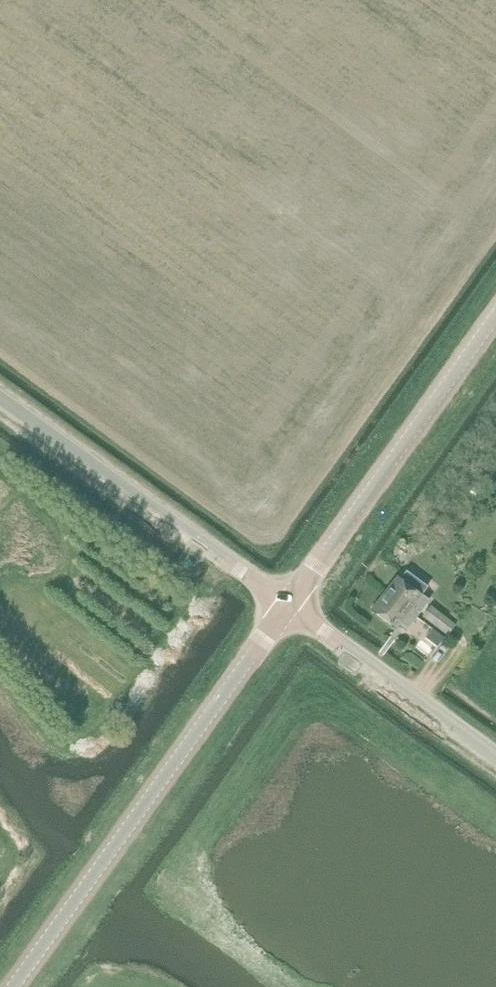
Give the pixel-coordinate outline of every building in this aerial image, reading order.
[(398,577),(385,594),(416,617),(427,603),(420,598),(428,587),(407,571),(401,579),(398,577)] [(416,617),(385,594),(373,610),(396,628),(399,625),(405,630),(416,617)] [(432,606),(423,617),(448,636),(456,625),(432,606)] [(432,629),(426,638),(439,647),(445,638),(432,629)]
